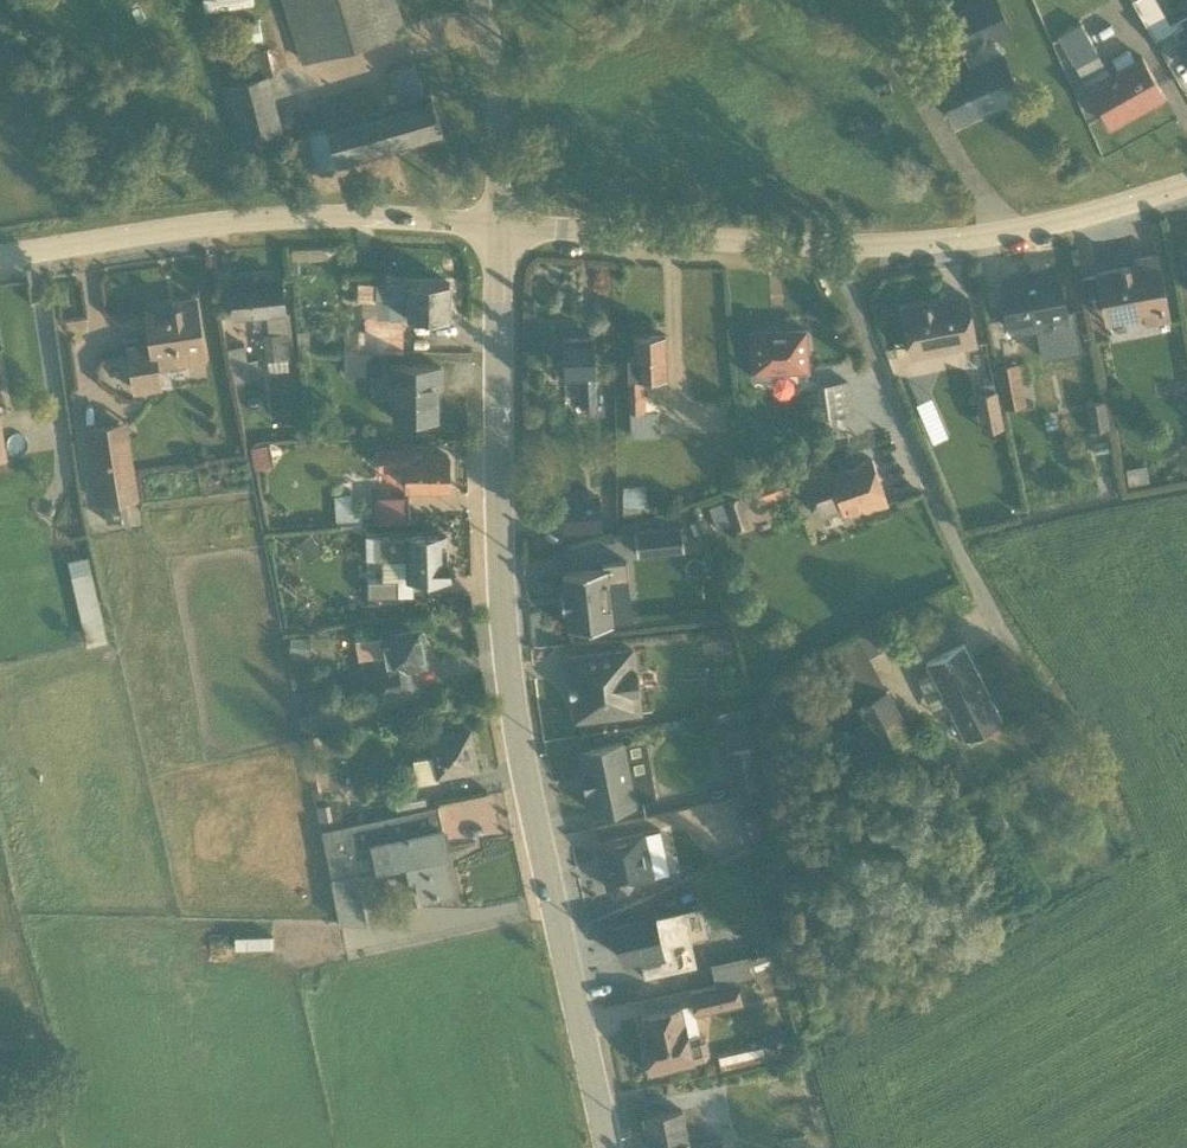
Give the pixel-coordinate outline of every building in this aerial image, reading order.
[(300,60),(405,28),(396,0),(282,0),(300,60)] [(955,120),(1018,92),(993,37),(1012,28),(998,0),(979,0),(941,18),(966,68),(937,82),(955,120)] [(1186,56),(1186,12),(1170,21),(1158,0),(1133,0),(1155,38),(1171,29),(1186,56)] [(1096,49),(1080,22),(1056,35),(1072,63),(1096,49)] [(15,54),(7,26),(0,28),(0,58),(15,54)] [(222,85),(238,141),(255,136),(258,147),(278,141),(275,130),(281,129),(266,75),(272,73),(265,48),(221,60),(228,83),(222,85)] [(1117,67),(1085,84),(1108,125),(1164,94),(1141,53),(1134,57),(1128,48),(1111,58),(1117,67)] [(306,133),(317,169),(437,133),(415,60),(389,68),(398,98),(376,105),(371,87),(317,103),(325,127),(306,133)] [(852,120),(853,141),(886,139),(885,118),(852,120)] [(1134,264),(1095,272),(1105,324),(1142,317),(1144,324),(1169,319),(1157,253),(1132,257),(1134,264)] [(1059,272),(1000,283),(1008,330),(1046,323),(1050,345),(1085,339),(1081,312),(1066,314),(1059,272)] [(231,278),(235,318),(265,315),(267,333),(263,333),(266,360),(269,360),(270,370),(288,368),(287,353),(293,352),(289,310),(283,311),(281,280),(252,282),(252,276),(231,278)] [(450,282),(377,282),(377,303),(365,303),(365,334),(358,334),(358,350),(383,350),(403,350),(403,315),(449,315),(450,282)] [(965,295),(902,306),(911,353),(974,342),(965,295)] [(205,359),(195,297),(148,304),(153,340),(126,344),(133,390),(163,385),(160,366),(205,359)] [(750,330),(752,371),(807,368),(805,327),(750,330)] [(633,355),(626,355),(629,434),(659,433),(658,408),(646,409),(645,377),(666,376),(665,333),(633,334),(633,355)] [(579,403),(595,403),(593,337),(562,338),(562,359),(557,359),(558,375),(578,374),(579,403)] [(242,343),(226,346),(233,381),(261,375),(257,357),(246,359),(242,343)] [(383,374),(383,350),(358,350),(344,350),(344,373),(383,374)] [(1022,403),(1015,363),(997,367),(1005,406),(1022,403)] [(392,382),(392,419),(436,418),(436,386),(441,386),(441,366),(387,366),(387,382),(392,382)] [(819,408),(822,436),(846,433),(844,413),(851,412),(847,379),(816,382),(817,389),(808,390),(810,409),(819,408)] [(973,393),(981,430),(1004,425),(996,388),(973,393)] [(1109,426),(1104,399),(1085,403),(1090,430),(1109,426)] [(0,414),(0,458),(9,456),(1,414),(0,414)] [(138,495),(127,419),(89,425),(100,500),(138,495)] [(274,464),(270,443),(251,447),(255,468),(274,464)] [(405,470),(405,487),(448,487),(447,454),(427,454),(427,447),(379,447),(379,470),(405,470)] [(864,510),(883,505),(869,457),(829,469),(826,459),(755,483),(761,501),(803,488),(808,504),(811,504),(814,511),(839,504),(842,511),(861,505),(864,510)] [(644,485),(622,486),(624,515),(652,513),(651,500),(645,500),(644,485)] [(351,494),(334,496),(337,525),(361,523),(361,515),(352,516),(351,494)] [(407,495),(374,497),(375,521),(409,519),(407,495)] [(601,527),(599,495),(561,497),(563,529),(601,527)] [(724,499),(735,528),(747,523),(737,495),(724,499)] [(728,524),(721,500),(707,504),(714,528),(728,524)] [(634,530),(636,552),(682,547),(679,525),(634,530)] [(445,556),(444,533),(375,535),(375,559),(383,559),(383,579),(367,580),(368,596),(399,595),(398,578),(448,576),(448,556),(445,556)] [(625,560),(602,562),(602,567),(563,571),(565,590),(560,590),(562,609),(567,609),(569,627),(612,623),(607,580),(627,578),(625,560)] [(84,641),(105,639),(97,566),(76,569),(84,641)] [(911,731),(870,654),(906,635),(895,612),(857,632),(860,636),(831,651),(867,719),(847,729),(861,757),(911,731)] [(706,652),(731,651),(730,623),(705,624),(706,652)] [(374,672),(377,693),(413,687),(410,666),(422,664),(420,650),(425,649),(422,633),(420,633),(419,628),(355,640),(359,661),(373,658),(375,672),(374,672)] [(998,721),(1001,719),(964,644),(927,663),(932,674),(918,681),(935,715),(950,708),(964,738),(982,728),(993,736),(1000,732),(998,721)] [(633,648),(567,656),(574,717),(640,709),(633,648)] [(470,728),(427,735),(431,754),(412,757),(417,783),(438,780),(437,775),(477,768),(470,728)] [(624,740),(580,749),(585,772),(582,772),(585,788),(588,787),(593,812),(657,799),(644,738),(624,743),(624,740)] [(757,738),(726,745),(735,785),(766,778),(757,738)] [(752,841),(779,834),(769,794),(741,801),(752,841)] [(739,808),(731,808),(730,796),(686,801),(688,816),(723,813),(725,826),(740,825),(739,808)] [(397,813),(320,829),(336,908),(362,903),(356,875),(407,865),(410,881),(415,880),(418,896),(450,890),(443,854),(447,853),(438,805),(426,808),(424,797),(395,803),(397,813)] [(644,831),(597,841),(607,888),(615,891),(629,889),(634,882),(654,877),(644,831)] [(700,907),(616,926),(623,959),(641,955),(643,962),(692,952),(690,938),(706,935),(700,907)] [(743,939),(709,947),(714,967),(733,962),(736,978),(751,975),(743,939)] [(773,949),(749,956),(754,974),(779,967),(773,949)] [(737,980),(691,990),(695,1012),(742,1003),(737,980)] [(642,1044),(648,1071),(704,1058),(709,1051),(706,1038),(699,1033),(693,1003),(641,1015),(647,1043),(642,1044)] [(771,1044),(717,1056),(720,1068),(774,1056),(771,1044)] [(644,1117),(650,1147),(723,1147),(722,1138),(690,1144),(683,1109),(644,1117)]
